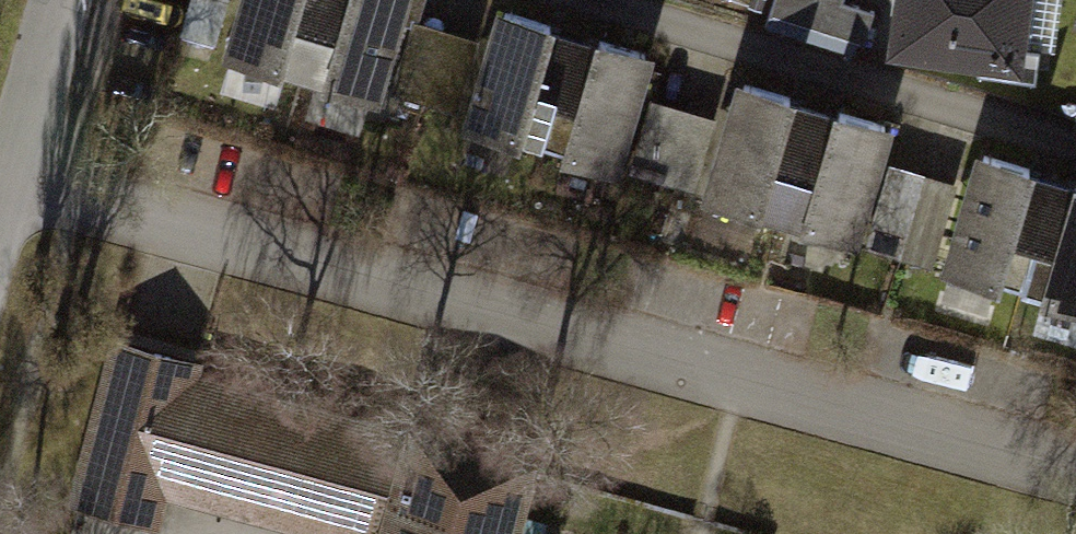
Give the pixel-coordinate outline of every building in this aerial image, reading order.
[(311,87),(331,0),(255,0),(239,70),(311,87)] [(383,104),(408,0),(331,0),(311,87),(383,104)] [(853,0),(781,0),(777,34),(873,44),(877,3),(853,0)] [(887,53),(1019,73),(1030,0),(894,0),(887,53)] [(462,113),(484,40),(422,22),(400,95),(462,113)] [(462,129),(543,153),(574,48),(494,24),(462,129)] [(543,153),(623,177),(655,72),(574,48),(543,153)] [(699,190),(720,117),(657,99),(637,173),(699,190)] [(710,202),(785,222),(811,124),(736,104),(710,202)] [(785,222),(860,242),(886,144),(811,124),(785,222)] [(883,254),(942,266),(959,180),(900,168),(883,254)] [(957,274),(1036,292),(1058,192),(979,175),(957,274)] [(1075,301),(1075,197),(1058,192),(1036,292),(1075,301)] [(381,444),(188,394),(193,376),(118,356),(81,501),(143,518),(151,489),(323,533),(358,533),(381,444)] [(535,465),(421,437),(396,533),(518,533),(535,465)]
